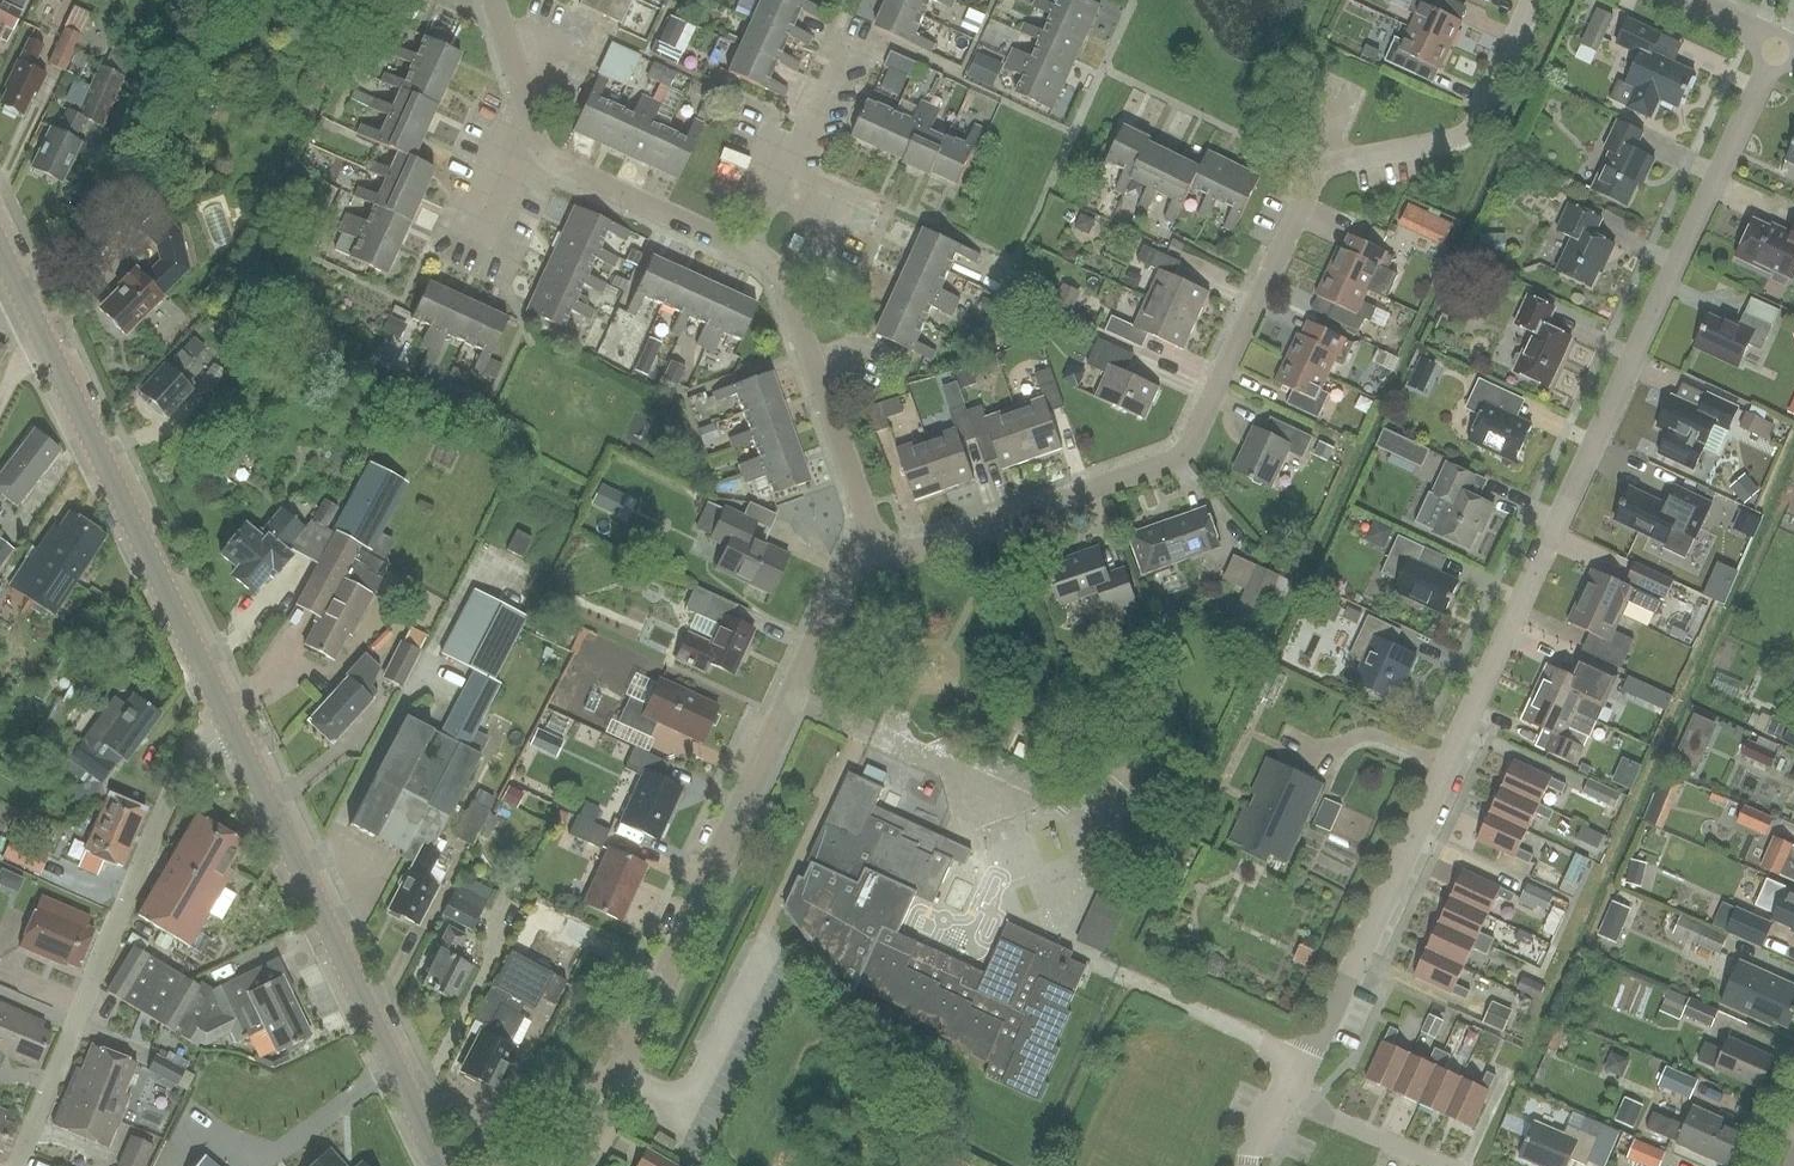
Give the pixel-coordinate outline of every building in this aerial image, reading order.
[(5,26),(12,29),(26,0),(0,0),(0,37),(5,26)] [(579,6),(622,25),(633,0),(582,0),(579,6)] [(752,20),(789,37),(808,45),(813,36),(793,27),(800,11),(777,0),(761,0),(752,20)] [(800,11),(820,19),(824,10),(805,1),(806,0),(777,0),(800,11)] [(877,27),(932,52),(936,43),(918,34),(926,17),(889,0),(877,27)] [(926,17),(933,0),(889,0),(926,17)] [(1054,16),(1089,32),(1102,5),(1092,0),(1061,0),(1058,6),(1045,0),(1037,0),(1034,7),(1054,16)] [(1453,47),(1465,21),(1447,13),(1453,0),(1452,0),(1415,0),(1410,11),(1418,15),(1412,28),(1453,47)] [(64,70),(80,36),(82,37),(92,15),(75,7),(64,28),(65,28),(49,63),(64,70)] [(973,8),(968,27),(984,32),(989,12),(973,8)] [(1596,53),(1614,16),(1598,8),(1580,45),(1596,53)] [(1027,23),(1022,32),(1042,41),(1078,58),(1089,32),(1054,16),(1046,32),(1027,23)] [(671,17),(658,43),(674,50),(686,24),(671,17)] [(1611,100),(1630,109),(1630,110),(1653,120),(1663,99),(1680,107),(1696,72),(1654,53),(1663,34),(1630,19),(1619,44),(1641,55),(1628,83),(1639,88),(1639,90),(1619,81),(1611,100)] [(752,20),(740,46),(777,62),(797,71),(801,62),(782,53),(789,37),(752,20)] [(1436,83),(1453,47),(1412,28),(1406,41),(1397,37),(1387,61),(1436,83)] [(960,29),(950,59),(969,66),(979,36),(960,29)] [(394,56),(412,64),(448,81),(461,53),(425,36),(417,54),(398,46),(394,56)] [(9,88),(1,103),(5,105),(4,109),(17,115),(18,112),(23,114),(35,90),(38,91),(46,73),(33,67),(44,44),(30,38),(19,60),(18,59),(5,86),(9,88)] [(1015,48),(1010,58),(1066,83),(1078,58),(1042,41),(1035,57),(1015,48)] [(740,46),(728,71),(785,97),(789,88),(769,80),(777,62),(740,46)] [(68,72),(81,78),(91,57),(78,51),(68,72)] [(892,52),(885,67),(912,79),(919,64),(892,52)] [(1003,65),(977,53),(966,76),(993,88),(1003,65)] [(130,64),(113,56),(107,68),(100,65),(77,114),(68,109),(58,130),(50,126),(30,168),(46,175),(47,180),(56,184),(59,182),(62,183),(82,141),(75,138),(85,118),(101,126),(130,64)] [(1010,58),(1006,67),(1026,76),(1017,94),(1053,111),(1066,83),(1010,58)] [(386,73),(381,82),(400,91),(436,107),(448,81),(412,64),(404,81),(386,73)] [(598,75),(573,130),(599,142),(616,106),(599,98),(608,79),(598,75)] [(374,97),(369,108),(388,116),(425,133),(436,107),(400,91),(393,106),(374,97)] [(616,106),(599,142),(626,155),(652,99),(641,95),(633,113),(616,106)] [(652,99),(626,155),(652,167),(669,130),(653,123),(662,104),(652,99)] [(870,100),(853,136),(880,148),(896,112),(870,100)] [(896,112),(880,148),(906,160),(907,160),(932,105),(922,101),(914,120),(896,112)] [(906,160),(905,162),(932,175),(933,172),(932,172),(947,138),(932,131),(941,109),(932,105),(907,160),(906,160)] [(362,124),(358,133),(398,152),(413,158),(425,133),(388,116),(381,132),(362,124)] [(669,130),(652,167),(679,179),(704,124),(694,119),(685,138),(669,130)] [(1649,177),(1657,160),(1637,151),(1646,133),(1620,121),(1607,150),(1612,152),(1594,191),(1629,207),(1644,175),(1649,177)] [(932,172),(933,172),(959,184),(985,129),(975,124),(966,144),(949,135),(947,138),(932,172)] [(1125,128),(1107,163),(1126,172),(1117,191),(1125,195),(1133,180),(1150,144),(1152,141),(1125,128)] [(1150,144),(1133,180),(1149,188),(1140,206),(1150,211),(1159,193),(1176,157),(1150,144)] [(1202,170),(1193,189),(1209,197),(1200,215),(1209,220),(1218,201),(1236,165),(1209,151),(1200,169),(1202,170)] [(371,161),(367,171),(385,179),(422,196),(434,168),(413,158),(398,152),(390,170),(371,161)] [(1176,157),(1159,193),(1175,201),(1166,219),(1176,224),(1193,189),(1202,170),(1200,169),(1176,157)] [(1236,165),(1218,201),(1235,210),(1226,228),(1235,232),(1262,177),(1236,165)] [(359,186),(355,196),(374,205),(410,221),(422,196),(385,179),(378,195),(359,186)] [(347,212),(343,222),(398,247),(410,221),(374,205),(366,221),(347,212)] [(575,205),(563,231),(599,247),(606,231),(627,240),(631,230),(575,205)] [(1607,265),(1616,246),(1596,236),(1604,219),(1572,205),(1560,232),(1574,238),(1558,272),(1592,288),(1604,263),(1607,265)] [(125,332),(189,269),(181,232),(158,209),(139,226),(156,245),(160,260),(144,276),(136,268),(122,283),(124,285),(101,308),(125,332)] [(1755,219),(1738,257),(1772,274),(1774,270),(1793,280),(1793,279),(1793,234),(1775,225),(1773,228),(1755,219)] [(343,222),(338,231),(358,240),(350,257),(386,273),(398,247),(343,222)] [(926,228),(914,255),(951,271),(959,254),(978,263),(982,254),(926,228)] [(563,231),(551,258),(587,274),(594,257),(614,266),(619,256),(599,247),(563,231)] [(1330,271),(1369,290),(1376,275),(1386,279),(1396,257),(1364,242),(1358,255),(1341,247),(1330,271)] [(1147,298),(1198,322),(1211,293),(1175,276),(1181,263),(1145,247),(1138,262),(1159,271),(1147,298)] [(652,255),(626,311),(636,315),(644,297),(662,305),(679,267),(652,255)] [(914,255),(902,281),(957,307),(961,298),(942,289),(951,271),(914,255)] [(551,258),(540,284),(575,300),(582,283),(602,293),(607,283),(587,274),(551,258)] [(679,267),(662,305),(680,313),(671,332),(680,336),(689,317),(706,280),(679,267)] [(1364,302),(1369,290),(1330,271),(1312,310),(1360,333),(1367,319),(1372,321),(1378,308),(1364,302)] [(706,280),(689,317),(706,325),(697,343),(706,348),(732,292),(706,280)] [(902,281),(890,307),(926,324),(934,307),(953,316),(957,307),(902,281)] [(429,282),(412,318),(429,326),(421,345),(430,349),(455,294),(429,282)] [(540,284),(527,311),(562,327),(570,310),(590,319),(595,309),(575,300),(540,284)] [(1072,313),(1081,293),(1062,284),(1053,304),(1072,313)] [(732,292),(706,348),(715,352),(724,333),(741,341),(759,304),(732,292)] [(455,294),(430,349),(439,353),(448,334),(465,342),(481,306),(455,294)] [(1534,332),(1515,372),(1550,388),(1573,338),(1548,326),(1556,309),(1529,296),(1516,324),(1534,332)] [(1185,351),(1198,322),(1147,298),(1134,326),(1114,316),(1107,331),(1143,347),(1149,334),(1185,351)] [(481,306),(465,342),(482,350),(473,368),(483,373),(508,318),(481,306)] [(890,307),(878,333),(933,359),(937,350),(918,341),(926,324),(890,307)] [(1738,328),(1710,315),(1695,348),(1739,368),(1749,345),(1762,351),(1774,326),(1745,313),(1738,328)] [(383,332),(400,340),(407,325),(390,317),(383,332)] [(1289,357),(1328,376),(1339,353),(1349,358),(1355,344),(1323,329),(1317,341),(1300,333),(1289,357)] [(192,337),(142,391),(166,414),(191,387),(179,376),(204,349),(192,337)] [(652,337),(636,369),(648,375),(665,343),(652,337)] [(1101,339),(1089,365),(1106,373),(1096,396),(1147,419),(1161,387),(1127,372),(1135,354),(1101,339)] [(1319,418),(1324,409),(1331,394),(1322,390),(1328,376),(1289,357),(1277,382),(1294,390),(1288,404),(1319,418)] [(220,358),(201,384),(213,393),(232,367),(220,358)] [(678,385),(686,368),(671,361),(663,379),(678,385)] [(1052,412),(1066,407),(1056,380),(1052,368),(1037,373),(1041,386),(1045,397),(1016,407),(1035,459),(1065,449),(1052,412)] [(771,371),(713,392),(716,401),(737,393),(744,412),(781,399),(771,371)] [(963,379),(947,383),(954,406),(969,402),(963,379)] [(1481,379),(1467,409),(1482,416),(1470,441),(1516,463),(1533,425),(1504,412),(1513,394),(1481,379)] [(1709,394),(1708,395),(1683,384),(1677,398),(1673,396),(1659,427),(1670,432),(1660,454),(1695,470),(1704,450),(1718,455),(1739,408),(1709,394)] [(900,398),(865,410),(874,435),(891,429),(887,420),(905,413),(900,398)] [(750,430),(730,437),(733,447),(753,440),(791,426),(781,399),(744,412),(750,430)] [(964,444),(977,439),(968,412),(969,411),(967,405),(950,411),(956,428),(928,438),(946,490),(976,480),(964,444)] [(1035,459),(1016,407),(988,417),(984,406),(969,411),(968,412),(977,439),(992,434),(1004,470),(1035,459)] [(1748,413),(1741,428),(1768,440),(1774,425),(1748,413)] [(1265,431),(1256,427),(1235,470),(1272,487),(1289,451),(1304,458),(1314,437),(1272,417),(1265,431)] [(759,457),(739,464),(743,474),(800,453),(791,426),(753,440),(759,457)] [(1431,451),(1385,430),(1377,447),(1422,468),(1431,451)] [(60,451),(34,431),(0,475),(0,492),(17,506),(60,451)] [(916,501),(946,490),(928,438),(897,449),(916,501)] [(251,453),(236,442),(232,440),(213,466),(231,480),(251,453)] [(1320,442),(1313,456),(1327,463),(1334,449),(1320,442)] [(800,453),(743,474),(746,483),(766,476),(773,494),(810,481),(800,453)] [(1484,521),(1487,523),(1496,505),(1479,498),(1487,481),(1448,463),(1434,494),(1448,501),(1434,532),(1471,549),(1484,521)] [(246,524),(220,555),(238,569),(233,575),(252,590),(271,567),(276,571),(292,552),(316,565),(296,604),(321,617),(306,644),(332,658),(347,631),(350,633),(379,578),(373,574),(379,564),(363,556),(403,483),(369,465),(344,512),(323,500),(311,522),(306,528),(305,527),(282,508),(263,530),(260,527),(255,532),(246,524)] [(1760,491),(1746,475),(1731,487),(1745,504),(1760,491)] [(627,497),(602,485),(592,505),(617,518),(627,497)] [(1632,488),(1616,520),(1665,543),(1663,547),(1686,559),(1696,538),(1713,504),(1677,487),(1668,505),(1632,488)] [(772,592),(789,555),(763,542),(775,515),(748,502),(743,515),(707,499),(695,525),(713,533),(711,537),(727,545),(717,567),(772,592)] [(1158,566),(1221,545),(1208,507),(1191,513),(1193,516),(1147,532),(1158,566)] [(1761,519),(1741,510),(1734,527),(1753,536),(1761,519)] [(55,616),(107,535),(71,512),(56,536),(48,532),(12,588),(55,616)] [(1386,546),(1395,528),(1377,519),(1367,536),(1386,546)] [(513,528),(503,548),(518,556),(529,536),(513,528)] [(1395,591),(1445,614),(1460,581),(1442,572),(1449,557),(1400,535),(1383,572),(1400,580),(1395,591)] [(15,551),(0,539),(0,570),(15,551)] [(1082,558),(1051,568),(1063,605),(1101,592),(1109,615),(1139,605),(1126,569),(1109,575),(1100,547),(1081,554),(1082,558)] [(1258,568),(1235,557),(1224,580),(1247,591),(1228,632),(1250,642),(1281,577),(1259,566),(1258,568)] [(1666,597),(1674,581),(1634,562),(1626,578),(1666,597)] [(1582,595),(1623,614),(1628,602),(1658,616),(1664,602),(1593,570),(1582,595)] [(733,674),(754,627),(731,617),(737,605),(694,585),(685,604),(687,609),(714,621),(706,639),(687,631),(676,657),(701,668),(703,660),(733,674)] [(494,680),(527,615),(474,588),(441,653),(477,672),(449,728),(465,736),(475,717),(480,719),(499,682),(494,680)] [(1615,631),(1623,614),(1582,595),(1569,622),(1601,637),(1593,654),(1622,667),(1635,640),(1615,631)] [(1411,671),(1418,655),(1396,645),(1403,631),(1370,616),(1351,657),(1364,663),(1356,680),(1395,698),(1408,669),(1411,671)] [(562,631),(542,621),(536,634),(556,644),(562,631)] [(419,653),(402,645),(386,677),(403,685),(419,653)] [(332,743),(373,699),(379,692),(371,686),(381,667),(367,655),(349,676),(308,720),(332,743)] [(1537,692),(1578,712),(1594,719),(1612,680),(1578,664),(1572,677),(1548,666),(1537,692)] [(1629,674),(1622,688),(1664,707),(1671,692),(1629,674)] [(703,741),(719,707),(659,679),(648,704),(630,696),(619,721),(651,736),(659,720),(703,741)] [(1598,721),(1594,719),(1578,712),(1537,692),(1524,719),(1545,729),(1536,748),(1576,767),(1590,738),(1598,721)] [(127,759),(161,712),(136,693),(114,724),(110,720),(97,738),(127,759)] [(437,839),(480,755),(411,720),(407,717),(350,823),(371,834),(371,836),(372,836),(376,838),(377,836),(397,848),(403,851),(400,856),(413,862),(406,876),(402,877),(399,884),(399,887),(388,909),(419,924),(450,861),(440,856),(446,844),(437,839)] [(1792,725),(1792,726),(1773,718),(1766,733),(1784,742),(1784,743),(1793,747),(1793,726),(1792,725)] [(557,757),(565,740),(540,727),(531,744),(557,757)] [(114,763),(83,741),(71,758),(102,780),(114,763)] [(1778,755),(1748,741),(1742,756),(1772,769),(1778,755)] [(658,839),(682,786),(664,778),(670,763),(634,747),(625,768),(643,776),(621,823),(658,839)] [(1623,756),(1616,777),(1635,784),(1642,763),(1623,756)] [(1289,861),(1325,783),(1270,758),(1252,795),(1243,791),(1237,803),(1247,807),(1232,840),(1247,847),(1245,851),(1273,864),(1277,855),(1289,861)] [(1516,760),(1503,786),(1541,803),(1549,785),(1564,792),(1568,784),(1516,760)] [(889,929),(898,933),(916,894),(935,903),(954,861),(966,866),(972,851),(949,841),(950,838),(877,805),(885,788),(883,786),(886,778),(874,772),(870,781),(850,772),(809,861),(813,863),(806,878),(800,876),(786,907),(786,909),(856,1003),(865,983),(889,929)] [(1626,795),(1591,778),(1584,792),(1620,809),(1626,795)] [(1680,787),(1660,779),(1652,798),(1654,799),(1644,823),(1662,831),(1680,787)] [(1503,786),(1491,812),(1528,830),(1536,812),(1551,819),(1555,810),(1541,803),(1503,786)] [(122,866),(146,809),(109,794),(91,837),(76,831),(70,846),(85,853),(80,865),(98,873),(104,859),(122,866)] [(1330,833),(1342,807),(1326,800),(1314,826),(1330,833)] [(473,845),(489,811),(472,802),(455,836),(473,845)] [(1774,819),(1745,806),(1737,823),(1766,836),(1774,819)] [(1491,812),(1479,839),(1531,863),(1535,854),(1520,847),(1528,830),(1491,812)] [(228,867),(244,840),(197,813),(138,915),(191,945),(234,870),(228,867)] [(601,848),(610,830),(578,815),(570,833),(601,848)] [(1776,835),(1762,866),(1793,880),(1793,844),(1776,835)] [(34,869),(42,853),(12,839),(4,855),(34,869)] [(621,920),(647,864),(611,847),(585,903),(621,920)] [(1642,889),(1648,867),(1632,863),(1626,885),(1642,889)] [(1464,869),(1452,896),(1489,913),(1498,895),(1513,902),(1517,893),(1464,869)] [(1788,886),(1787,888),(1768,880),(1756,906),(1767,911),(1767,910),(1777,914),(1776,918),(1776,919),(1775,923),(1792,930),(1790,934),(1793,936),(1793,889),(1788,886)] [(1554,896),(1528,884),(1521,898),(1547,910),(1554,896)] [(1126,907),(1099,895),(1078,942),(1104,954),(1126,907)] [(79,966),(95,929),(87,926),(91,917),(42,896),(19,950),(68,971),(71,963),(79,966)] [(454,896),(443,916),(473,932),(484,912),(454,896)] [(1452,896),(1440,922),(1492,946),(1496,938),(1481,931),(1489,913),(1452,896)] [(1608,899),(1600,935),(1621,939),(1629,903),(1608,899)] [(1775,922),(1738,906),(1727,931),(1764,947),(1775,922)] [(563,915),(550,940),(575,953),(588,928),(563,915)] [(1729,936),(1683,916),(1676,932),(1721,953),(1729,936)] [(889,929),(865,983),(877,989),(875,993),(910,1009),(909,1012),(942,1027),(940,1032),(973,1046),(972,1051),(992,1060),(987,1073),(1044,1099),(1052,1081),(1047,1079),(1062,1045),(1058,1043),(1073,1010),(1069,1008),(1088,963),(1071,956),(1074,950),(1009,921),(986,972),(898,933),(889,929)] [(1440,922),(1428,948),(1465,965),(1474,947),(1489,954),(1492,946),(1440,922)] [(464,985),(473,966),(456,957),(466,936),(450,927),(434,958),(436,959),(429,972),(430,973),(424,985),(452,999),(461,983),(464,985)] [(137,947),(111,992),(200,1044),(206,1045),(232,1032),(237,1043),(266,1028),(278,1053),(313,1036),(275,961),(216,991),(204,984),(202,986),(137,947)] [(1428,948),(1416,974),(1468,998),(1472,990),(1457,983),(1465,965),(1428,948)] [(487,1024),(463,1071),(466,1073),(465,1076),(476,1082),(478,1078),(494,1087),(506,1064),(509,1063),(513,1051),(514,1048),(508,1045),(522,1017),(517,1015),(525,1002),(535,1008),(539,998),(553,1005),(566,981),(510,953),(493,986),(476,1019),(487,1024)] [(1723,1003),(1771,1024),(1773,1019),(1789,1026),(1793,1016),(1793,986),(1740,963),(1723,1003)] [(1713,1027),(1720,1012),(1671,990),(1662,1010),(1682,1020),(1685,1015),(1713,1027)] [(51,1032),(42,1028),(45,1020),(0,1002),(0,1053),(36,1068),(51,1032)] [(1484,1024),(1503,1032),(1513,1011),(1494,1002),(1484,1024)] [(1430,1015),(1422,1033),(1437,1039),(1445,1022),(1430,1015)] [(1391,1026),(1367,1078),(1394,1091),(1412,1052),(1394,1044),(1400,1030),(1391,1026)] [(1762,1089),(1775,1058),(1729,1038),(1724,1051),(1707,1044),(1700,1062),(1762,1089)] [(109,1116),(119,1121),(130,1095),(125,1093),(137,1061),(93,1045),(83,1070),(77,1067),(64,1098),(109,1116)] [(1412,1052),(1394,1091),(1420,1103),(1444,1051),(1436,1047),(1430,1061),(1412,1052)] [(1444,1051),(1420,1103),(1446,1115),(1464,1076),(1446,1068),(1452,1055),(1444,1051)] [(149,1071),(187,1090),(194,1076),(185,1071),(189,1062),(169,1052),(166,1058),(158,1054),(149,1071)] [(1700,1082),(1668,1068),(1660,1087),(1692,1101),(1700,1082)] [(1464,1076),(1446,1115),(1472,1127),(1497,1075),(1488,1071),(1482,1085),(1464,1076)] [(109,1145),(119,1121),(109,1116),(64,1098),(54,1123),(109,1145)] [(1645,1107),(1626,1098),(1616,1121),(1635,1130),(1645,1107)] [(2,1150),(13,1124),(5,1121),(9,1111),(0,1107),(0,1149),(2,1150)] [(1694,1107),(1686,1125),(1673,1120),(1672,1121),(1655,1113),(1647,1130),(1728,1165),(1745,1129),(1694,1107)] [(1583,1131),(1568,1125),(1564,1134),(1535,1122),(1520,1156),(1543,1165),(1568,1165),(1571,1159),(1587,1165),(1589,1162),(1599,1165),(1607,1165),(1621,1132),(1589,1118),(1583,1131)] [(154,1145),(131,1135),(118,1165),(145,1165),(154,1145)] [(1636,1143),(1628,1161),(1639,1165),(1662,1165),(1666,1156),(1636,1143)] [(637,1165),(678,1165),(648,1148),(637,1165)] [(311,1165),(343,1165),(344,1165),(330,1149),(311,1165)] [(967,1163),(939,1150),(932,1165),(966,1165),(967,1163)] [(206,1156),(198,1165),(217,1165),(206,1156)]
